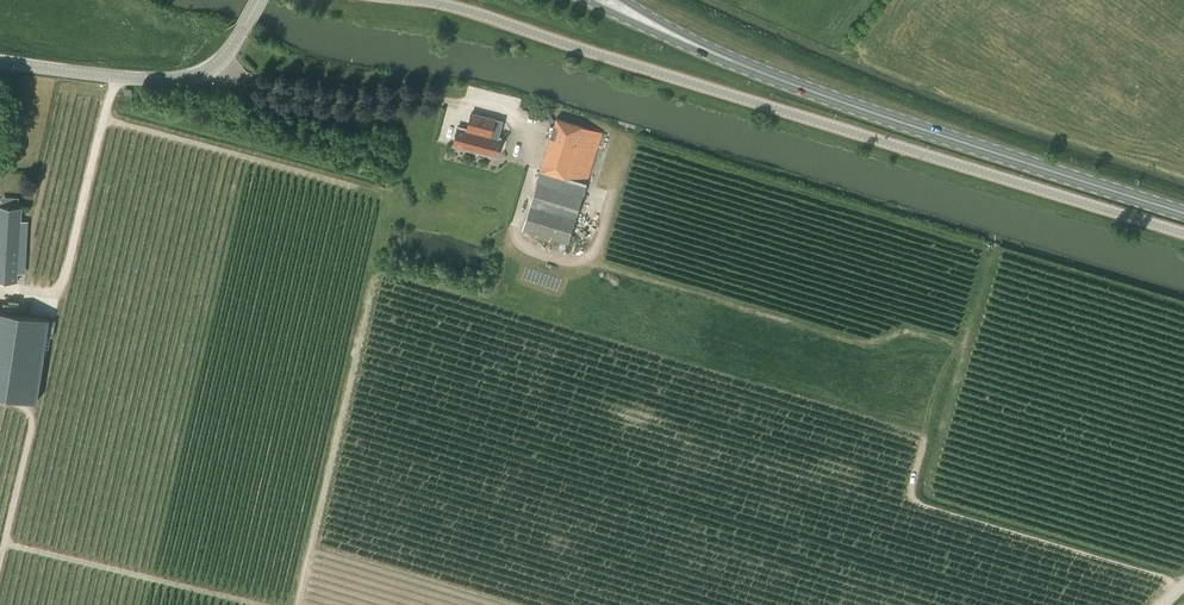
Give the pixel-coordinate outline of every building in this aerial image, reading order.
[(498,136),(502,121),(471,113),(467,128),(458,126),(453,145),(496,156),(501,137),(498,136)] [(556,118),(540,170),(522,228),(568,243),(603,133),(582,126),(556,118)] [(17,281),(21,207),(0,206),(0,280),(17,281)] [(46,336),(52,337),(54,325),(48,324),(49,319),(0,311),(0,396),(36,402),(46,336)]
